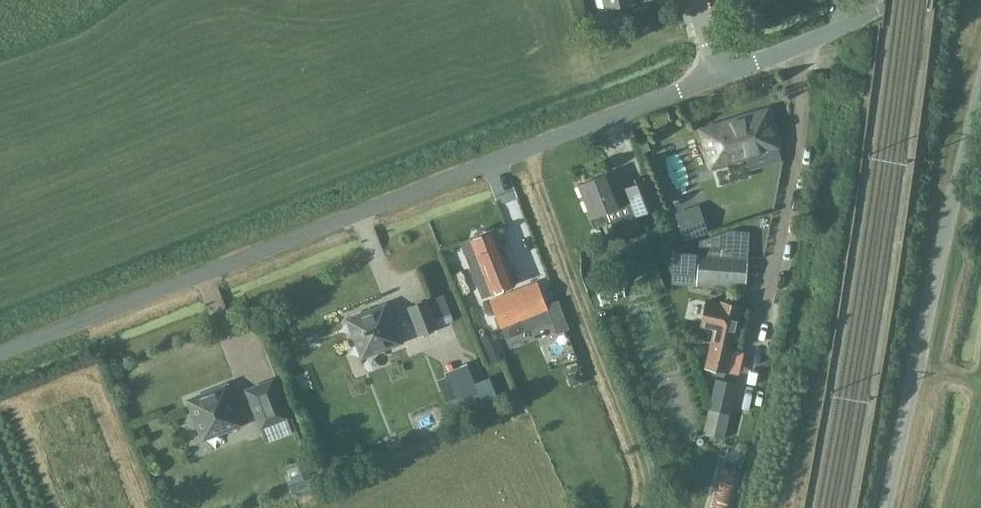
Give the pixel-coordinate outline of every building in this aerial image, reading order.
[(608,9),(635,1),(635,0),(606,0),(608,9)] [(699,128),(711,167),(779,147),(767,107),(699,128)] [(650,178),(623,189),(628,201),(622,203),(610,173),(579,185),(594,226),(609,220),(611,226),(635,218),(634,214),(660,203),(650,178)] [(677,212),(685,236),(706,228),(698,204),(677,212)] [(470,239),(491,293),(514,283),(493,229),(485,232),(482,231),(475,233),(473,237),(470,239)] [(748,231),(733,230),(700,241),(697,285),(745,287),(745,283),(748,231)] [(680,270),(694,271),(696,249),(682,248),(680,270)] [(536,282),(489,300),(500,327),(501,327),(505,338),(521,332),(517,321),(547,309),(545,305),(536,282)] [(713,331),(711,340),(732,345),(733,342),(737,340),(738,335),(735,331),(741,305),(708,296),(700,328),(713,331)] [(408,307),(418,334),(437,326),(427,300),(408,307)] [(346,319),(361,358),(401,343),(385,303),(346,319)] [(732,345),(711,340),(705,367),(715,369),(714,373),(723,375),(724,371),(726,372),(732,345)] [(583,381),(578,370),(572,372),(569,378),(573,385),(583,381)] [(489,378),(474,383),(484,409),(499,404),(489,378)] [(272,380),(246,390),(260,426),(286,416),(272,380)] [(736,385),(717,381),(705,433),(724,437),(736,385)] [(187,400),(202,439),(242,424),(227,384),(187,400)] [(297,461),(304,479),(311,476),(304,458),(297,461)] [(740,472),(719,466),(708,507),(730,507),(740,472)]
